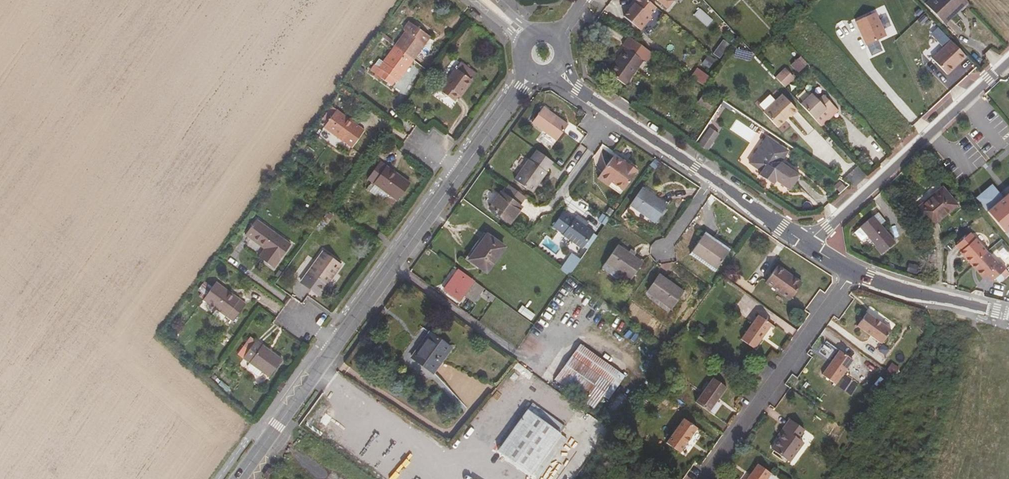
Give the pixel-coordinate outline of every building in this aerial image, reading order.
[(649,0),(633,0),(635,2),(630,7),(624,15),(641,29),(652,15),(650,14),(657,6),(649,0)] [(971,5),(966,0),(930,0),(926,4),(944,23),(954,13),(958,18),(971,5)] [(874,10),(854,19),(865,43),(870,53),(881,48),(876,38),(885,34),(874,10)] [(395,68),(423,31),(402,15),(396,22),(399,25),(372,63),(377,68),(374,73),(384,80),(388,75),(391,75),(396,70),(395,68)] [(652,52),(628,36),(621,45),(625,47),(607,72),(625,84),(642,59),(645,61),(652,52)] [(965,54),(950,38),(931,57),(946,73),(965,54)] [(717,55),(722,59),(732,44),(727,41),(717,55)] [(700,64),(707,69),(713,61),(706,56),(700,64)] [(459,71),(465,64),(455,57),(433,84),(447,95),(451,90),(453,91),(465,76),(459,71)] [(471,69),(465,64),(459,71),(465,76),(471,69)] [(704,84),(710,75),(698,67),(691,76),(704,84)] [(780,74),(788,81),(792,77),(785,69),(780,74)] [(776,77),(784,85),(788,81),(780,74),(776,77)] [(438,89),(434,94),(452,107),(456,102),(438,89)] [(782,93),(763,110),(777,126),(783,119),(784,116),(788,112),(790,115),(797,108),(782,93)] [(805,99),(834,128),(839,123),(833,116),(838,110),(823,94),(818,100),(811,93),(805,99)] [(699,100),(710,107),(714,101),(703,94),(699,100)] [(800,103),(828,133),(834,128),(805,99),(800,103)] [(556,136),(567,122),(543,104),(532,118),(556,136)] [(354,148),(367,130),(329,105),(317,122),(354,148)] [(833,116),(839,123),(845,117),(838,110),(833,116)] [(701,142),(709,147),(718,134),(710,128),(701,142)] [(758,174),(768,181),(771,177),(776,181),(789,190),(799,175),(779,161),(786,150),(765,136),(748,163),(761,171),(758,174)] [(528,155),(518,169),(535,182),(553,160),(537,147),(530,157),(528,155)] [(940,159),(935,153),(931,156),(937,163),(940,159)] [(621,188),(636,168),(629,164),(628,165),(613,154),(597,174),(607,182),(610,179),(621,188)] [(390,195),(403,178),(375,156),(366,167),(362,164),(357,170),(390,195)] [(535,182),(518,169),(513,176),(531,188),(535,182)] [(654,214),(667,198),(642,179),(629,196),(654,214)] [(523,193),(508,182),(501,189),(499,188),(492,196),(492,198),(487,203),(508,218),(520,203),(517,200),(523,193)] [(1002,197),(991,184),(976,197),(1008,237),(1008,192),(1002,197)] [(941,186),(916,208),(931,226),(948,212),(952,216),(960,208),(941,186)] [(580,244),(592,228),(574,214),(573,215),(563,208),(552,222),(562,229),(562,230),(580,244)] [(877,213),(873,217),(880,225),(885,221),(877,213)] [(880,225),(873,217),(861,227),(877,245),(883,252),(894,241),(880,225)] [(269,264),(285,244),(260,226),(250,240),(261,249),(256,255),(269,264)] [(367,235),(376,242),(378,238),(383,232),(375,227),(367,235)] [(717,261),(729,245),(705,227),(693,243),(717,261)] [(483,275),(503,246),(482,231),(462,259),(483,275)] [(996,264),(969,232),(955,244),(960,250),(959,251),(981,277),(985,274),(990,280),(1005,267),(1000,261),(996,264)] [(625,275),(636,261),(612,244),(600,258),(625,275)] [(318,249),(295,280),(310,291),(323,273),(326,275),(335,262),(318,249)] [(556,267),(565,274),(570,267),(561,261),(556,267)] [(464,277),(446,264),(442,270),(444,274),(434,287),(448,298),(464,277)] [(783,301),(793,288),(767,269),(757,282),(783,301)] [(323,273),(310,291),(313,293),(326,275),(323,273)] [(667,307),(679,293),(654,274),(642,289),(667,307)] [(224,318),(236,302),(207,282),(194,297),(224,318)] [(878,342),(888,329),(865,311),(855,325),(878,342)] [(744,349),(761,326),(748,316),(730,338),(744,349)] [(420,344),(416,342),(407,355),(430,371),(448,346),(429,332),(420,344)] [(261,375),(274,360),(246,339),(233,355),(261,375)] [(590,403),(614,372),(574,343),(549,372),(569,388),(567,391),(578,398),(580,396),(590,403)] [(832,383),(850,358),(838,348),(819,372),(832,383)] [(704,403),(721,380),(709,370),(691,393),(704,403)] [(321,401),(309,420),(317,425),(329,405),(321,401)] [(555,431),(524,407),(493,449),(532,478),(557,443),(551,437),(555,431)] [(673,445),(690,423),(677,413),(659,435),(673,445)] [(778,453),(799,426),(784,414),(776,424),(779,426),(765,444),(778,453)] [(807,430),(800,436),(806,442),(813,436),(807,430)] [(777,478),(753,460),(740,478),(777,478)]
